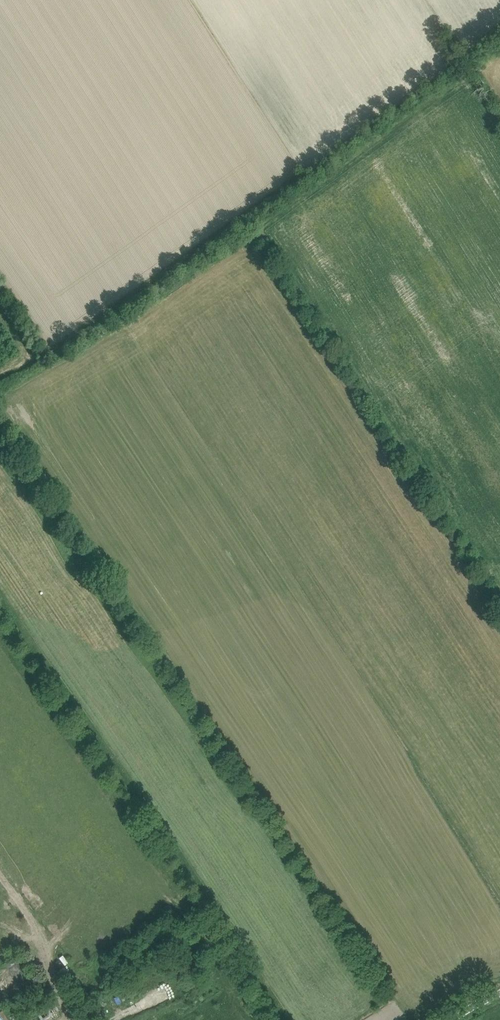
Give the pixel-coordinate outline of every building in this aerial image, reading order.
[(110,1008),(130,997),(126,990),(106,1001),(110,1008)] [(42,1010),(48,1019),(63,1012),(57,1001),(42,1010)]
